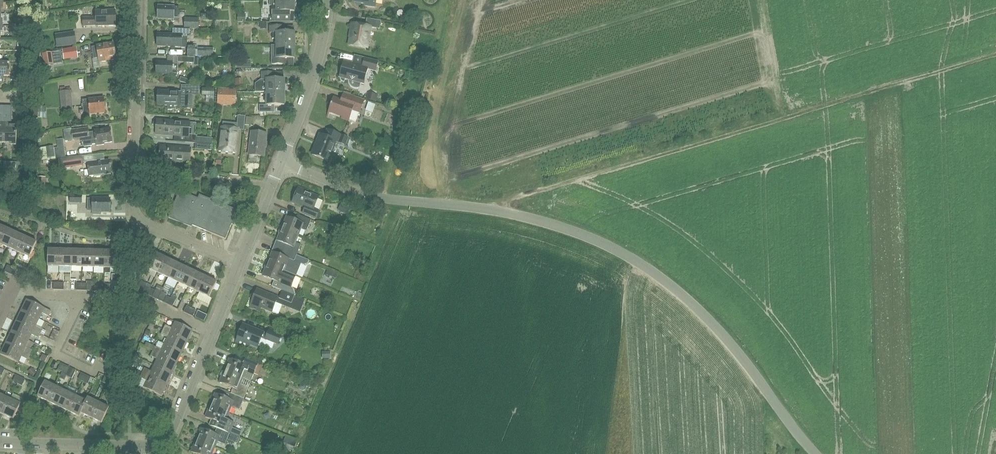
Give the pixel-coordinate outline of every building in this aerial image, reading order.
[(269,5),(271,5),(271,17),(269,17),(269,22),(291,22),(290,11),(294,11),(294,0),(269,0),(269,5)] [(179,6),(158,6),(157,18),(173,19),(173,21),(178,21),(178,18),(179,6)] [(115,26),(115,10),(95,10),(95,16),(82,17),(83,26),(96,25),(96,26),(115,26)] [(246,14),(237,14),(237,23),(246,23),(246,14)] [(184,28),(198,28),(198,18),(184,18),(184,28)] [(350,32),(351,32),(349,44),(366,47),(370,27),(379,29),(380,21),(366,18),(365,26),(351,24),(350,32)] [(276,38),(276,45),(294,45),(294,32),(284,32),(284,26),(269,26),(269,32),(272,32),(272,38),(276,38)] [(173,34),(157,33),(157,46),(186,47),(186,29),(173,29),(173,34)] [(57,47),(76,44),(74,31),(55,34),(57,47)] [(97,50),(92,50),(93,58),(98,58),(99,61),(115,59),(115,57),(113,44),(96,46),(97,50)] [(276,45),(271,45),(271,64),(284,64),(284,58),(294,58),(294,45),(276,45)] [(64,60),(78,57),(76,47),(62,49),(64,60)] [(214,49),(195,48),(195,56),(213,57),(214,49)] [(63,63),(61,51),(42,54),(44,66),(63,63)] [(349,84),(353,88),(354,88),(357,88),(359,83),(363,84),(368,69),(375,71),(378,62),(364,58),(354,56),(351,64),(344,60),(339,77),(340,78),(340,80),(343,82),(344,79),(348,80),(349,84)] [(156,62),(156,75),(172,75),(172,73),(177,73),(177,64),(172,64),(172,62),(156,62)] [(4,84),(4,76),(9,76),(9,63),(0,63),(0,84),(4,84)] [(266,93),(286,92),(286,81),(284,79),(284,73),(274,72),(261,72),(261,79),(261,81),(255,85),(255,93),(266,93)] [(236,89),(217,88),(217,105),(236,105),(236,89)] [(177,106),(184,106),(184,109),(192,109),(193,94),(181,93),(181,92),(177,92),(177,91),(173,91),(174,90),(168,90),(168,91),(158,90),(157,105),(167,106),(167,110),(173,110),(174,106),(177,106)] [(61,109),(71,108),(70,91),(60,92),(61,109)] [(286,108),(286,92),(266,93),(266,106),(259,106),(260,114),(271,114),(274,113),(276,110),(286,108)] [(331,104),(328,112),(342,116),(341,118),(348,121),(352,111),(359,113),(364,100),(350,95),(350,94),(343,92),(340,100),(334,98),(332,104),(331,104)] [(368,92),(366,100),(374,102),(377,94),(368,92)] [(105,109),(105,106),(104,105),(104,98),(82,100),(83,117),(90,117),(90,113),(105,112),(105,109)] [(15,99),(0,100),(1,114),(15,113),(15,99)] [(4,117),(4,143),(9,143),(11,145),(16,145),(16,126),(9,126),(10,117),(4,117)] [(156,121),(153,122),(153,126),(156,127),(156,134),(185,136),(184,142),(196,143),(211,144),(212,138),(196,137),(196,135),(195,135),(196,123),(156,120),(156,121)] [(222,127),(221,127),(218,151),(221,151),(235,153),(236,138),(237,129),(236,129),(236,128),(237,124),(235,124),(223,123),(222,127)] [(88,133),(87,128),(70,130),(72,140),(84,139),(84,141),(83,141),(83,147),(91,146),(91,144),(95,144),(95,145),(103,144),(103,143),(111,142),(109,128),(94,130),(94,132),(88,133)] [(311,154),(327,161),(335,141),(345,145),(348,137),(326,129),(324,136),(319,134),(311,154)] [(248,155),(263,157),(266,134),(251,132),(248,155)] [(57,139),(58,145),(54,146),(56,158),(66,157),(63,138),(57,139)] [(191,148),(160,146),(159,160),(183,162),(190,163),(191,148)] [(81,155),(58,159),(59,168),(83,165),(81,155)] [(88,162),(89,175),(94,175),(94,176),(102,175),(102,174),(110,174),(109,160),(88,162)] [(17,169),(17,161),(3,161),(3,169),(17,169)] [(40,185),(50,185),(49,171),(39,171),(40,185)] [(297,188),(292,202),(304,207),(302,213),(315,218),(318,210),(313,208),(318,196),(297,188)] [(191,227),(192,225),(225,239),(237,210),(199,195),(197,198),(179,190),(168,217),(191,227)] [(100,212),(109,212),(109,209),(111,208),(111,206),(110,205),(110,198),(92,198),(92,199),(87,199),(87,211),(92,211),(92,214),(100,214),(100,212)] [(281,228),(298,235),(301,228),(306,230),(311,219),(297,214),(295,220),(286,216),(281,228)] [(5,228),(0,238),(0,244),(8,248),(15,233),(5,228)] [(281,228),(276,240),(285,244),(283,250),(296,255),(301,244),(295,242),(298,235),(281,228)] [(15,233),(8,248),(19,253),(26,237),(15,233)] [(36,242),(26,237),(19,253),(29,257),(36,242)] [(47,266),(59,267),(59,250),(48,249),(47,266)] [(70,267),(71,250),(59,250),(59,267),(70,267)] [(70,267),(82,267),(82,250),(71,250),(70,267)] [(82,267),(93,268),(94,251),(82,250),(82,267)] [(280,255),(272,252),(267,264),(284,271),(296,276),(301,264),(304,265),(308,263),(309,260),(296,255),(283,250),(280,255)] [(93,268),(105,268),(105,251),(94,251),(93,268)] [(105,251),(105,268),(116,268),(117,251),(105,251)] [(157,272),(165,257),(154,252),(147,267),(157,272)] [(175,262),(165,257),(157,272),(168,277),(175,262)] [(168,277),(178,282),(185,267),(175,262),(168,277)] [(271,286),(282,290),(295,296),(295,295),(292,288),(291,287),(296,276),(284,271),(267,264),(262,276),(274,281),(271,286)] [(178,282),(189,287),(196,272),(185,267),(178,282)] [(189,287),(199,293),(206,277),(196,272),(189,287)] [(206,277),(199,293),(209,298),(217,282),(206,277)] [(257,289),(249,308),(259,311),(261,307),(271,312),(275,302),(300,312),(305,300),(295,296),(282,290),(279,298),(257,289)] [(26,299),(21,310),(39,319),(42,313),(48,316),(51,311),(26,299)] [(190,301),(188,306),(197,310),(199,305),(190,301)] [(33,330),(40,333),(43,329),(36,325),(39,319),(21,310),(16,321),(33,330)] [(16,321),(10,332),(28,341),(31,335),(38,338),(40,333),(33,330),(16,321)] [(175,322),(172,328),(165,325),(163,330),(170,333),(187,341),(193,330),(175,322)] [(263,333),(242,324),(235,343),(248,348),(250,344),(257,347),(261,338),(278,344),(282,333),(269,328),(267,333),(263,332),(263,333)] [(182,352),(187,341),(170,333),(163,330),(160,335),(167,338),(164,344),(182,352)] [(28,341),(10,332),(5,344),(23,352),(30,355),(32,350),(25,347),(28,341)] [(30,355),(23,352),(5,344),(0,354),(0,355),(18,363),(21,357),(27,360),(30,355)] [(152,351),(159,355),(177,363),(182,352),(164,344),(161,350),(155,347),(152,351)] [(159,355),(152,351),(150,356),(157,359),(154,366),(171,374),(177,363),(159,355)] [(62,364),(71,367),(73,361),(64,358),(62,364)] [(229,359),(224,371),(243,379),(243,378),(251,381),(258,364),(245,359),(243,365),(229,359)] [(59,378),(64,380),(70,368),(65,366),(62,372),(59,378)] [(166,385),(171,374),(154,366),(151,371),(144,368),(142,373),(148,377),(166,385)] [(98,380),(100,374),(87,369),(85,375),(98,380)] [(231,394),(244,399),(248,388),(240,385),(243,379),(224,371),(219,382),(233,388),(231,394)] [(143,388),(161,396),(166,385),(148,377),(142,373),(139,378),(146,381),(143,388)] [(37,397),(48,402),(55,387),(44,382),(37,397)] [(55,387),(48,402),(58,407),(65,392),(55,387)] [(58,407),(68,412),(76,397),(65,392),(58,407)] [(215,394),(210,406),(229,413),(231,407),(239,410),(244,399),(242,398),(231,394),(229,399),(215,394)] [(10,400),(0,395),(0,414),(3,415),(10,400)] [(68,412),(79,417),(88,398),(87,398),(85,402),(76,397),(68,412)] [(81,414),(91,418),(98,403),(88,398),(79,417),(81,414)] [(10,400),(3,415),(13,420),(20,405),(10,400)] [(108,408),(98,403),(91,418),(101,423),(108,408)] [(217,429),(229,434),(239,438),(242,432),(232,428),(234,423),(226,420),(229,413),(210,406),(205,417),(211,420),(208,425),(217,429)] [(200,429),(196,440),(214,448),(217,442),(225,445),(227,439),(237,443),(239,438),(229,434),(217,429),(214,434),(200,429)] [(286,438),(283,444),(295,449),(296,443),(286,438)] [(196,440),(191,452),(195,453),(212,453),(214,448),(196,440)]
